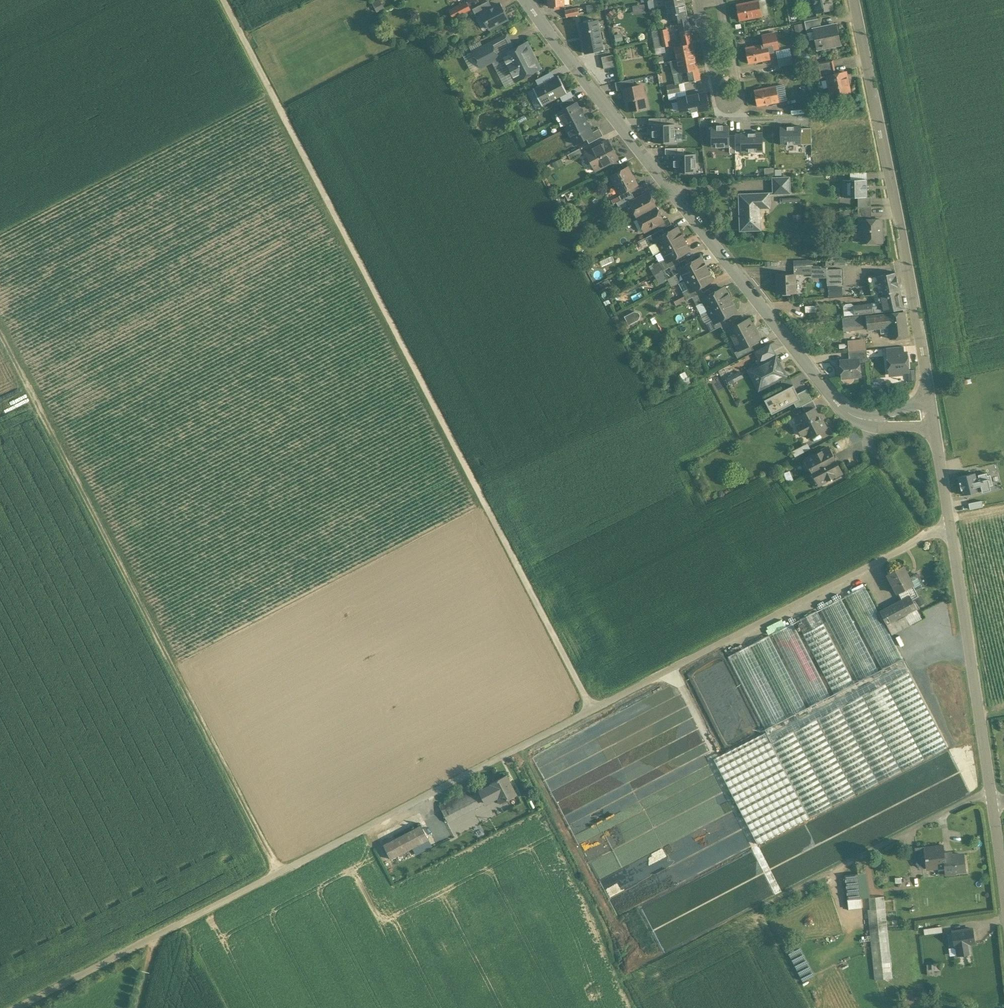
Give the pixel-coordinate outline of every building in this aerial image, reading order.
[(371,3),(376,12),(383,9),(378,0),(371,3)] [(665,0),(653,0),(655,9),(666,7),(665,0)] [(736,4),(740,20),(761,15),(759,6),(758,0),(755,0),(736,4)] [(816,12),(833,9),(831,0),(813,0),(816,12)] [(489,1),(473,9),(477,16),(482,14),(481,13),(492,8),(489,1)] [(466,2),(450,10),(454,18),(470,10),(466,2)] [(634,14),(646,12),(645,3),(633,5),(634,14)] [(492,8),(481,13),(482,14),(489,28),(508,19),(500,4),(492,8)] [(684,4),(666,7),(669,20),(677,18),(680,30),(689,29),(684,4)] [(578,7),(565,9),(567,16),(579,14),(578,7)] [(820,18),(805,21),(807,31),(813,30),(813,29),(822,28),(820,18)] [(597,19),(579,23),(585,53),(603,49),(597,19)] [(822,28),(813,29),(813,30),(817,48),(840,43),(836,25),(822,28)] [(439,31),(430,32),(431,41),(440,41),(439,31)] [(690,31),(680,33),(683,44),(674,46),(677,59),(695,56),(690,31)] [(775,33),(762,36),(764,44),(745,47),(749,63),(770,59),(768,50),(778,48),(775,33)] [(670,44),(668,34),(661,36),(663,46),(664,45),(670,44)] [(504,36),(491,42),(499,57),(502,55),(511,50),(504,36)] [(661,36),(652,37),(654,47),(663,46),(661,36)] [(491,42),(483,46),(480,41),(470,47),(481,67),(499,57),(491,42)] [(511,50),(502,55),(516,81),(524,76),(527,77),(531,75),(532,72),(541,68),(527,42),(511,50)] [(663,46),(654,47),(656,54),(665,52),(664,45),(663,46)] [(695,56),(677,59),(671,61),(673,73),(680,72),(682,83),(700,79),(698,68),(697,69),(695,56)] [(791,56),(778,59),(779,66),(782,65),(793,63),(791,56)] [(615,66),(614,60),(603,63),(604,68),(615,66)] [(833,60),(817,63),(820,78),(827,76),(836,74),(833,60)] [(552,71),(536,79),(539,86),(555,77),(552,71)] [(836,74),(827,76),(832,96),(850,92),(846,72),(836,74)] [(539,86),(534,88),(534,87),(533,88),(527,92),(536,108),(542,105),(542,106),(543,105),(560,96),(566,93),(567,93),(568,93),(567,92),(558,75),(557,75),(558,76),(555,77),(539,86)] [(632,79),(615,82),(616,90),(624,89),(623,88),(634,86),(632,79)] [(678,83),(665,85),(667,94),(680,92),(678,83)] [(634,86),(623,88),(624,89),(628,111),(630,110),(633,112),(636,112),(639,108),(646,107),(641,85),(634,86)] [(776,85),(754,90),(757,106),(779,101),(776,85)] [(566,93),(560,96),(563,101),(572,97),(573,96),(570,91),(567,92),(568,93),(567,93),(566,93)] [(704,93),(678,98),(680,111),(690,111),(697,110),(697,111),(708,109),(704,93)] [(563,101),(560,103),(563,109),(575,103),(572,97),(563,101)] [(801,99),(787,102),(789,109),(802,107),(801,99)] [(563,109),(558,112),(567,128),(584,119),(576,103),(575,103),(563,109)] [(584,119),(567,128),(571,135),(563,139),(569,149),(574,146),(575,144),(586,138),(593,134),(592,132),(584,119)] [(667,124),(653,124),(654,130),(652,130),(652,137),(654,137),(654,142),(675,142),(674,124),(667,124)] [(717,126),(711,126),(711,147),(729,147),(729,135),(729,126),(723,126),(723,125),(717,125),(717,126)] [(801,126),(780,126),(780,144),(801,144),(801,128),(801,126)] [(599,128),(592,132),(593,134),(586,138),(589,143),(603,136),(599,128)] [(801,128),(801,144),(811,144),(811,128),(801,128)] [(762,133),(741,133),(741,151),(762,151),(762,133)] [(608,140),(586,152),(595,170),(618,158),(608,140)] [(580,148),(568,154),(571,160),(583,154),(580,148)] [(683,154),(675,154),(675,160),(673,160),(673,166),(675,166),(675,172),(696,172),(696,154),(683,154)] [(628,167),(611,176),(620,193),(620,194),(630,189),(637,185),(628,167)] [(789,177),(773,178),(774,193),(790,192),(789,177)] [(843,197),(858,197),(867,197),(867,179),(855,179),(843,179),(843,197)] [(630,189),(620,194),(620,193),(619,196),(621,200),(616,202),(617,202),(633,194),(630,189)] [(635,199),(630,202),(630,203),(637,217),(656,207),(649,193),(635,199)] [(769,193),(739,194),(741,230),(759,229),(758,206),(769,205),(769,193)] [(633,194),(617,202),(620,208),(630,203),(630,202),(635,199),(633,194)] [(858,197),(858,207),(871,207),(871,197),(867,197),(858,197)] [(656,207),(637,217),(645,231),(653,227),(664,221),(663,221),(656,207)] [(858,220),(861,220),(872,219),(871,207),(858,207),(858,220)] [(664,221),(653,227),(656,232),(663,229),(672,224),(668,218),(663,221),(664,221)] [(872,219),(861,220),(862,241),(882,240),(881,219),(872,219)] [(665,234),(656,239),(658,242),(662,250),(683,239),(678,228),(665,234)] [(656,232),(647,237),(651,245),(658,242),(656,239),(665,234),(663,229),(656,232)] [(683,239),(662,250),(666,258),(668,261),(677,256),(689,250),(683,239)] [(808,240),(799,241),(800,250),(801,250),(802,255),(809,255),(809,250),(808,250),(808,240)] [(839,249),(823,249),(823,257),(839,257),(839,249)] [(677,256),(668,261),(666,258),(660,262),(664,270),(670,267),(680,262),(677,256)] [(689,264),(679,269),(681,271),(685,280),(707,269),(701,257),(689,264)] [(680,262),(670,267),(674,275),(681,271),(679,269),(689,264),(686,258),(680,262)] [(813,265),(794,266),(794,274),(795,274),(813,274),(813,265)] [(828,266),(813,265),(813,274),(813,277),(827,276),(828,276),(827,269),(828,269),(828,266)] [(602,269),(593,273),(596,281),(605,278),(602,269)] [(707,269),(685,280),(689,288),(691,291),(700,286),(712,280),(707,269)] [(828,269),(827,269),(828,276),(827,276),(827,285),(844,285),(843,269),(828,269)] [(896,272),(877,276),(881,294),(899,290),(896,272)] [(794,274),(777,274),(778,293),(795,292),(795,274),(794,274)] [(877,276),(868,278),(872,296),(881,295),(881,294),(877,276)] [(689,288),(683,291),(687,300),(693,297),(703,292),(700,286),(691,291),(689,288)] [(712,294),(702,299),(703,302),(707,310),(730,299),(724,287),(712,294)] [(842,287),(828,287),(828,296),(842,296),(842,287)] [(703,292),(693,297),(697,305),(703,302),(702,299),(712,294),(709,289),(703,292)] [(882,301),(853,305),(851,302),(846,302),(844,306),(845,315),(903,309),(899,290),(881,294),(881,295),(882,301)] [(730,299),(707,310),(712,320),(714,323),(724,318),(737,311),(730,299)] [(815,305),(808,306),(809,317),(816,316),(815,305)] [(637,309),(625,316),(630,323),(642,316),(637,309)] [(904,312),(887,313),(889,327),(891,339),(908,337),(904,312)] [(887,313),(866,316),(868,328),(868,330),(889,327),(887,313)] [(866,316),(854,317),(855,326),(856,329),(868,328),(866,316)] [(727,323),(721,326),(724,332),(728,330),(728,329),(740,323),(737,317),(727,323)] [(854,317),(842,318),(843,327),(855,326),(854,317)] [(724,318),(714,323),(712,320),(706,323),(711,331),(721,326),(727,323),(724,318)] [(740,323),(728,329),(728,330),(733,340),(755,328),(753,323),(752,324),(749,318),(740,323)] [(755,328),(733,340),(739,350),(751,344),(760,339),(757,333),(758,333),(755,328)] [(770,343),(754,352),(759,359),(760,359),(759,358),(774,350),(770,343)] [(751,344),(739,350),(735,352),(738,358),(754,349),(751,344)] [(774,350),(759,358),(760,359),(763,364),(776,357),(776,358),(778,357),(774,350)] [(867,350),(849,352),(849,360),(859,359),(859,362),(868,361),(867,350)] [(903,353),(888,354),(890,371),(895,370),(895,372),(896,374),(902,373),(903,371),(908,371),(906,352),(903,353)] [(763,364),(750,371),(754,379),(756,377),(757,378),(758,377),(763,387),(785,375),(776,358),(776,357),(763,364)] [(849,360),(840,360),(842,378),(861,376),(859,362),(859,359),(849,360)] [(729,384),(743,376),(740,370),(726,378),(729,384)] [(793,385),(764,399),(772,414),(794,402),(800,399),(797,393),(793,385)] [(813,400),(807,388),(797,393),(800,399),(794,402),(797,408),(802,406),(813,400)] [(813,400),(802,406),(805,412),(814,407),(815,408),(816,407),(813,400)] [(805,412),(796,416),(800,423),(796,425),(802,435),(805,434),(807,438),(827,428),(822,419),(821,419),(815,408),(814,407),(805,412)] [(807,443),(792,451),(795,457),(810,449),(807,443)] [(828,447),(806,459),(819,484),(841,473),(838,467),(839,467),(832,452),(830,453),(828,447)] [(986,470),(975,473),(977,485),(989,482),(986,470)] [(975,473),(959,477),(963,494),(978,490),(977,485),(975,473)] [(903,566),(887,574),(897,593),(898,593),(913,585),(916,591),(922,587),(924,586),(918,574),(914,576),(909,578),(903,566)] [(913,585),(898,593),(902,600),(910,596),(912,599),(919,596),(916,591),(913,585)] [(902,658),(865,586),(844,596),(882,669),(902,658)] [(933,592),(916,601),(919,606),(936,597),(933,592)] [(910,596),(902,600),(880,612),(886,623),(905,613),(915,608),(917,607),(912,599),(910,596)] [(878,671),(841,598),(820,608),(858,681),(878,671)] [(905,613),(910,624),(921,619),(915,608),(905,613)] [(854,683),(823,623),(817,610),(796,621),(799,626),(797,627),(798,630),(800,629),(803,634),(834,694),(850,685),(854,683)] [(905,613),(886,623),(892,634),(910,624),(905,613)] [(830,696),(793,623),(772,633),(809,706),(830,696)] [(806,708),(769,635),(728,656),(765,729),(806,708)] [(765,729),(766,732),(771,742),(862,695),(909,671),(902,658),(882,669),(878,671),(858,681),(854,683),(850,685),(834,694),(830,696),(809,706),(806,708),(765,729)] [(909,671),(862,695),(901,770),(947,746),(909,671)] [(862,695),(817,719),(855,794),(901,770),(862,695)] [(855,794),(817,719),(771,742),(768,743),(809,817),(855,794)] [(766,732),(714,759),(758,844),(809,817),(768,743),(771,742),(766,732)] [(506,775),(491,783),(492,784),(498,796),(501,803),(517,794),(506,775)] [(469,790),(439,805),(448,822),(498,796),(492,784),(472,795),(469,790)] [(421,825),(383,844),(391,859),(429,839),(421,825)] [(943,845),(935,846),(935,848),(925,849),(924,846),(916,847),(917,862),(921,868),(937,866),(938,869),(946,869),(946,870),(953,869),(955,871),(965,870),(963,854),(951,855),(951,852),(944,853),(943,845)] [(858,874),(846,875),(848,899),(860,898),(858,874)] [(884,891),(866,893),(874,980),(892,978),(884,891)] [(860,898),(848,899),(849,906),(861,905),(860,898)] [(941,926),(924,929),(925,935),(942,932),(941,926)] [(955,946),(957,956),(972,953),(970,944),(975,943),(972,929),(952,932),(953,933),(947,934),(949,946),(954,945),(955,946)] [(799,940),(788,946),(805,978),(815,972),(799,940)] [(941,964),(932,964),(932,975),(941,974),(941,964)] [(910,990),(902,991),(904,1002),(912,1001),(910,990)]
